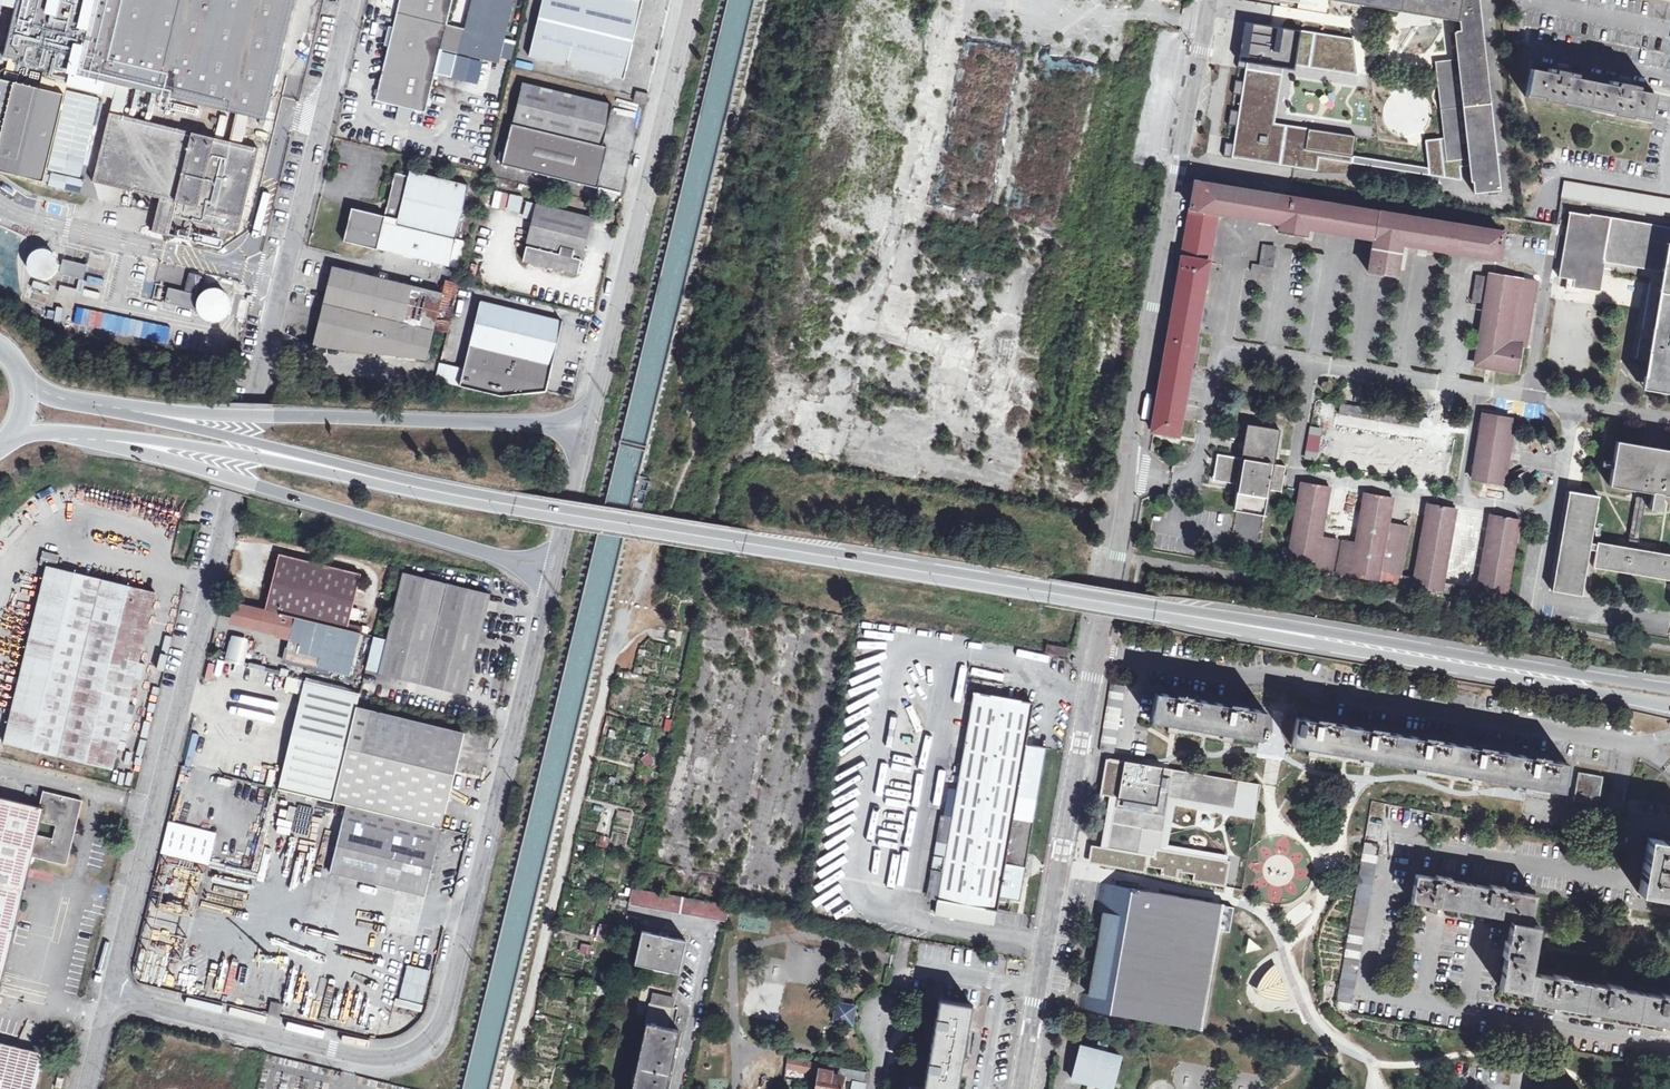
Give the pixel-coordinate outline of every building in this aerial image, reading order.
[(4,57),(60,71),(54,92),(15,83),(0,142),(0,173),(44,184),(68,87),(115,99),(95,182),(138,194),(135,208),(154,214),(150,232),(223,249),(227,231),(240,233),(260,149),(243,145),(250,116),(268,121),(297,0),(18,0),(4,57)] [(390,39),(439,52),(499,66),(515,0),(472,0),(463,33),(445,28),(452,0),(400,0),(390,39)] [(531,58),(624,82),(644,0),(546,0),(531,58)] [(1455,22),(1461,22),(1462,32),(1456,31),(1459,57),(1460,68),(1439,70),(1446,133),(1450,162),(1471,159),(1472,169),(1476,195),(1501,194),(1480,1),(1474,0),(1330,0),(1455,22)] [(1250,17),(1242,15),(1235,48),(1244,50),(1250,17)] [(1354,39),(1250,17),(1244,50),(1235,48),(1232,61),(1241,63),(1238,75),(1230,73),(1227,87),(1235,89),(1232,104),(1223,102),(1220,118),(1229,120),(1225,137),(1217,135),(1214,149),(1306,168),(1309,155),(1464,188),(1461,170),(1472,169),(1471,159),(1450,162),(1446,133),(1424,136),(1427,168),(1353,153),(1355,139),(1274,126),(1284,63),(1358,75),(1354,39)] [(424,118),(439,52),(390,39),(375,106),(424,118)] [(1460,68),(1459,57),(1437,60),(1439,70),(1460,68)] [(515,60),(514,65),(530,68),(531,63),(515,60)] [(1549,73),(1533,70),(1528,98),(1651,122),(1656,94),(1641,91),(1641,88),(1627,85),(1612,82),(1610,85),(1579,79),(1580,76),(1565,73),(1550,70),(1549,73)] [(513,129),(605,146),(614,106),(525,87),(524,89),(519,87),(520,82),(516,81),(512,97),(521,99),(513,129)] [(649,95),(636,92),(634,104),(646,106),(649,95)] [(214,133),(224,136),(229,116),(218,114),(214,133)] [(605,146),(513,129),(504,168),(600,192),(611,149),(605,146)] [(409,180),(395,177),(385,218),(352,210),(344,244),(449,271),(469,188),(410,174),(409,180)] [(1500,259),(1505,233),(1196,180),(1153,430),(1179,435),(1217,210),(1281,221),(1279,229),(1304,234),(1306,225),(1376,238),(1371,272),(1397,276),(1404,242),(1500,259)] [(1566,181),(1564,198),(1669,216),(1669,199),(1566,181)] [(538,205),(525,261),(579,274),(593,218),(538,205)] [(1579,214),(1567,278),(1578,281),(1577,287),(1604,293),(1611,259),(1667,270),(1646,388),(1669,392),(1669,230),(1579,214)] [(480,256),(483,239),(475,238),(472,255),(480,256)] [(31,250),(28,253),(26,258),(25,262),(26,267),(28,272),(31,275),(34,277),(43,279),(48,278),(52,277),(57,271),(59,266),(59,259),(57,253),(51,247),(43,245),(38,246),(34,247),(31,250)] [(1273,275),(1278,247),(1263,245),(1260,265),(1253,263),(1251,273),(1273,275)] [(88,264),(65,259),(62,273),(85,278),(88,264)] [(483,275),(484,263),(470,262),(469,275),(483,275)] [(443,293),(334,268),(315,345),(429,359),(438,330),(450,334),(461,284),(447,281),(443,293)] [(1482,303),(1485,274),(1478,273),(1473,300),(1482,303)] [(1529,347),(1535,283),(1492,274),(1477,364),(1520,371),(1524,346),(1529,347)] [(25,301),(45,305),(49,285),(30,281),(25,301)] [(165,285),(157,283),(153,299),(162,302),(165,285)] [(208,287),(202,290),(197,297),(196,304),(198,312),(202,317),(210,320),(219,320),(224,316),(228,313),(230,307),(230,300),(228,295),(222,289),(216,286),(208,287)] [(195,293),(170,287),(166,302),(191,308),(195,293)] [(468,367),(465,387),(502,398),(548,393),(562,325),(485,306),(468,367)] [(76,326),(75,328),(100,331),(102,315),(49,307),(47,322),(76,326)] [(181,345),(184,327),(111,316),(108,334),(181,345)] [(240,345),(231,343),(229,353),(238,354),(240,345)] [(465,387),(468,367),(443,362),(438,382),(465,387)] [(1421,417),(1339,405),(1338,413),(1420,428),(1421,417)] [(1500,483),(1511,418),(1485,413),(1473,479),(1500,483)] [(1276,462),(1282,429),(1250,422),(1241,456),(1220,452),(1214,478),(1237,483),(1232,509),(1265,515),(1271,488),(1282,490),(1287,464),(1276,462)] [(1317,461),(1323,429),(1312,427),(1307,459),(1317,461)] [(1619,440),(1611,484),(1651,492),(1650,508),(1661,509),(1663,494),(1669,495),(1669,449),(1619,440)] [(1329,486),(1305,481),(1290,556),(1276,553),(1275,563),(1332,572),(1336,537),(1321,534),(1329,486)] [(1571,490),(1554,590),(1583,594),(1591,548),(1597,550),(1595,566),(1669,579),(1669,555),(1593,541),(1600,494),(1571,490)] [(1394,497),(1366,493),(1358,541),(1344,539),(1338,574),(1441,591),(1456,508),(1430,503),(1416,577),(1402,575),(1411,525),(1389,521),(1394,497)] [(1520,518),(1493,513),(1481,587),(1451,582),(1450,592),(1505,602),(1520,518)] [(57,561),(58,553),(42,549),(40,557),(57,561)] [(283,556),(270,611),(350,630),(363,575),(283,556)] [(155,591),(48,566),(5,740),(113,766),(155,591)] [(469,694),(493,596),(406,576),(382,672),(469,694)] [(269,614),(242,608),(238,623),(282,634),(283,629),(266,625),(269,614)] [(350,630),(270,611),(269,614),(266,625),(283,629),(282,634),(281,637),(295,641),(289,661),(332,672),(335,661),(356,666),(364,634),(350,630)] [(734,630),(720,628),(718,637),(732,639),(734,630)] [(243,662),(245,636),(227,635),(225,661),(243,662)] [(1069,647),(1047,641),(1045,651),(1067,655),(1069,647)] [(251,667),(242,665),(240,674),(249,676),(251,667)] [(448,829),(469,735),(360,708),(364,694),(300,679),(295,693),(307,696),(284,791),(448,829)] [(1123,685),(1109,683),(1098,750),(1113,752),(1123,685)] [(1033,700),(973,692),(940,897),(998,908),(1000,899),(1008,899),(1007,895),(1020,899),(1027,860),(1046,744),(1027,742),(1033,700)] [(1182,697),(1155,692),(1153,704),(1150,719),(1169,723),(1168,730),(1178,731),(1179,729),(1220,735),(1219,738),(1230,741),(1231,733),(1258,738),(1256,756),(1280,762),(1285,750),(1290,750),(1289,744),(1309,747),(1307,754),(1319,756),(1320,752),(1360,759),(1359,763),(1370,765),(1371,757),(1417,765),(1416,772),(1427,774),(1428,771),(1468,778),(1468,782),(1479,783),(1480,775),(1524,783),(1524,790),(1535,792),(1536,789),(1560,793),(1565,759),(1538,755),(1486,746),(1432,738),(1378,729),(1325,720),(1236,706),(1182,697)] [(867,733),(852,731),(849,745),(865,748),(867,733)] [(647,754),(639,759),(645,768),(652,763),(647,754)] [(1235,781),(1133,764),(1130,778),(1125,777),(1124,780),(1121,779),(1109,848),(1137,853),(1141,828),(1160,831),(1166,796),(1231,808),(1235,781)] [(1600,775),(1577,771),(1572,798),(1595,802),(1600,775)] [(46,789),(42,805),(0,795),(0,997),(34,857),(69,866),(85,799),(46,789)] [(248,827),(207,818),(193,881),(232,891),(236,879),(267,887),(272,866),(241,858),(248,827)] [(429,897),(442,841),(348,819),(335,874),(429,897)] [(1647,837),(1638,892),(1669,897),(1669,841),(1647,837)] [(1380,845),(1365,842),(1337,1008),(1351,1011),(1380,845)] [(1419,874),(1414,901),(1515,919),(1511,941),(1509,941),(1506,956),(1508,956),(1503,986),(1532,992),(1530,1000),(1669,1024),(1669,993),(1663,992),(1663,994),(1625,988),(1625,985),(1608,983),(1608,985),(1569,978),(1570,976),(1555,974),(1554,975),(1532,972),(1540,926),(1532,924),(1536,893),(1506,888),(1506,886),(1489,883),(1488,885),(1451,879),(1451,877),(1435,874),(1435,877),(1419,874)] [(1221,903),(1101,882),(1095,910),(1109,911),(1094,993),(1083,991),(1080,1006),(1199,1027),(1221,903)] [(732,906),(633,889),(632,903),(729,921),(732,906)] [(597,926),(595,937),(604,939),(606,928),(597,926)] [(688,940),(644,930),(636,963),(681,972),(688,940)] [(589,954),(591,945),(580,943),(578,952),(589,954)] [(406,963),(395,1004),(421,1011),(432,970),(406,963)] [(1263,1004),(1288,993),(1276,967),(1251,979),(1263,1004)] [(655,993),(635,1088),(668,1088),(682,1029),(669,1026),(676,997),(655,993)] [(909,1088),(956,1088),(960,1072),(967,1030),(972,1003),(940,997),(925,1086),(910,1084),(909,1088)] [(833,1001),(831,1023),(853,1024),(854,1003),(833,1001)] [(289,1008),(278,1005),(275,1016),(287,1018),(289,1008)] [(1096,1049),(1081,1045),(1071,1077),(1113,1088),(1121,1055),(1106,1051),(1108,1043),(1098,1040),(1096,1049)] [(47,1057),(0,1046),(0,1088),(40,1088),(47,1057)] [(1650,1049),(1637,1047),(1634,1062),(1647,1064),(1650,1049)] [(789,1058),(787,1067),(805,1071),(807,1061),(789,1058)] [(807,1061),(805,1071),(810,1072),(821,1073),(822,1064),(807,1061)] [(847,1068),(845,1080),(865,1084),(867,1072),(847,1068)] [(818,1088),(843,1088),(845,1080),(820,1074),(819,1084),(818,1088)]
